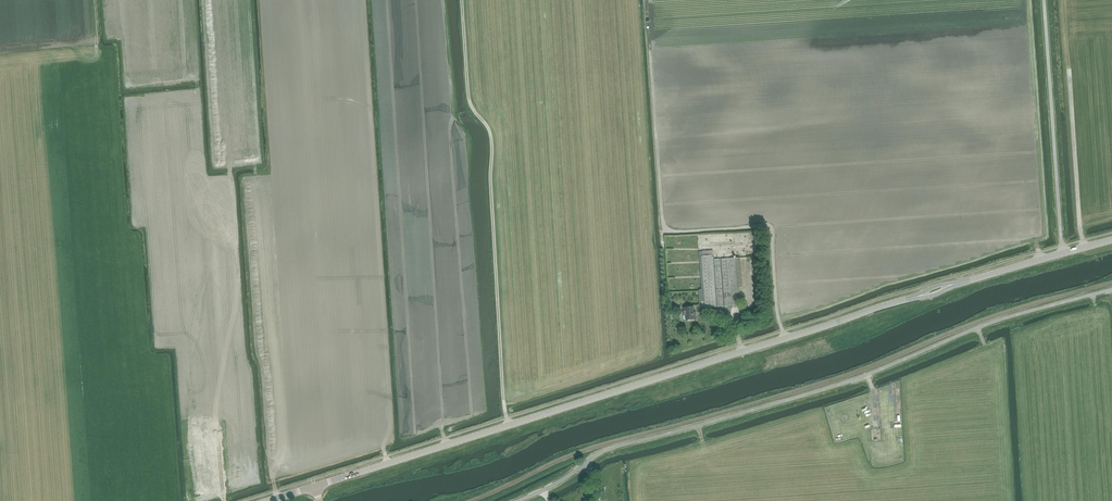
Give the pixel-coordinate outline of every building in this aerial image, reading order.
[(702,253),(703,256),(702,256),(705,301),(701,301),(701,308),(740,305),(737,258),(713,260),(714,256),(713,252),(702,253)] [(686,315),(686,320),(696,319),(695,313),(693,313),(693,307),(683,308),(683,315),(686,315)]
